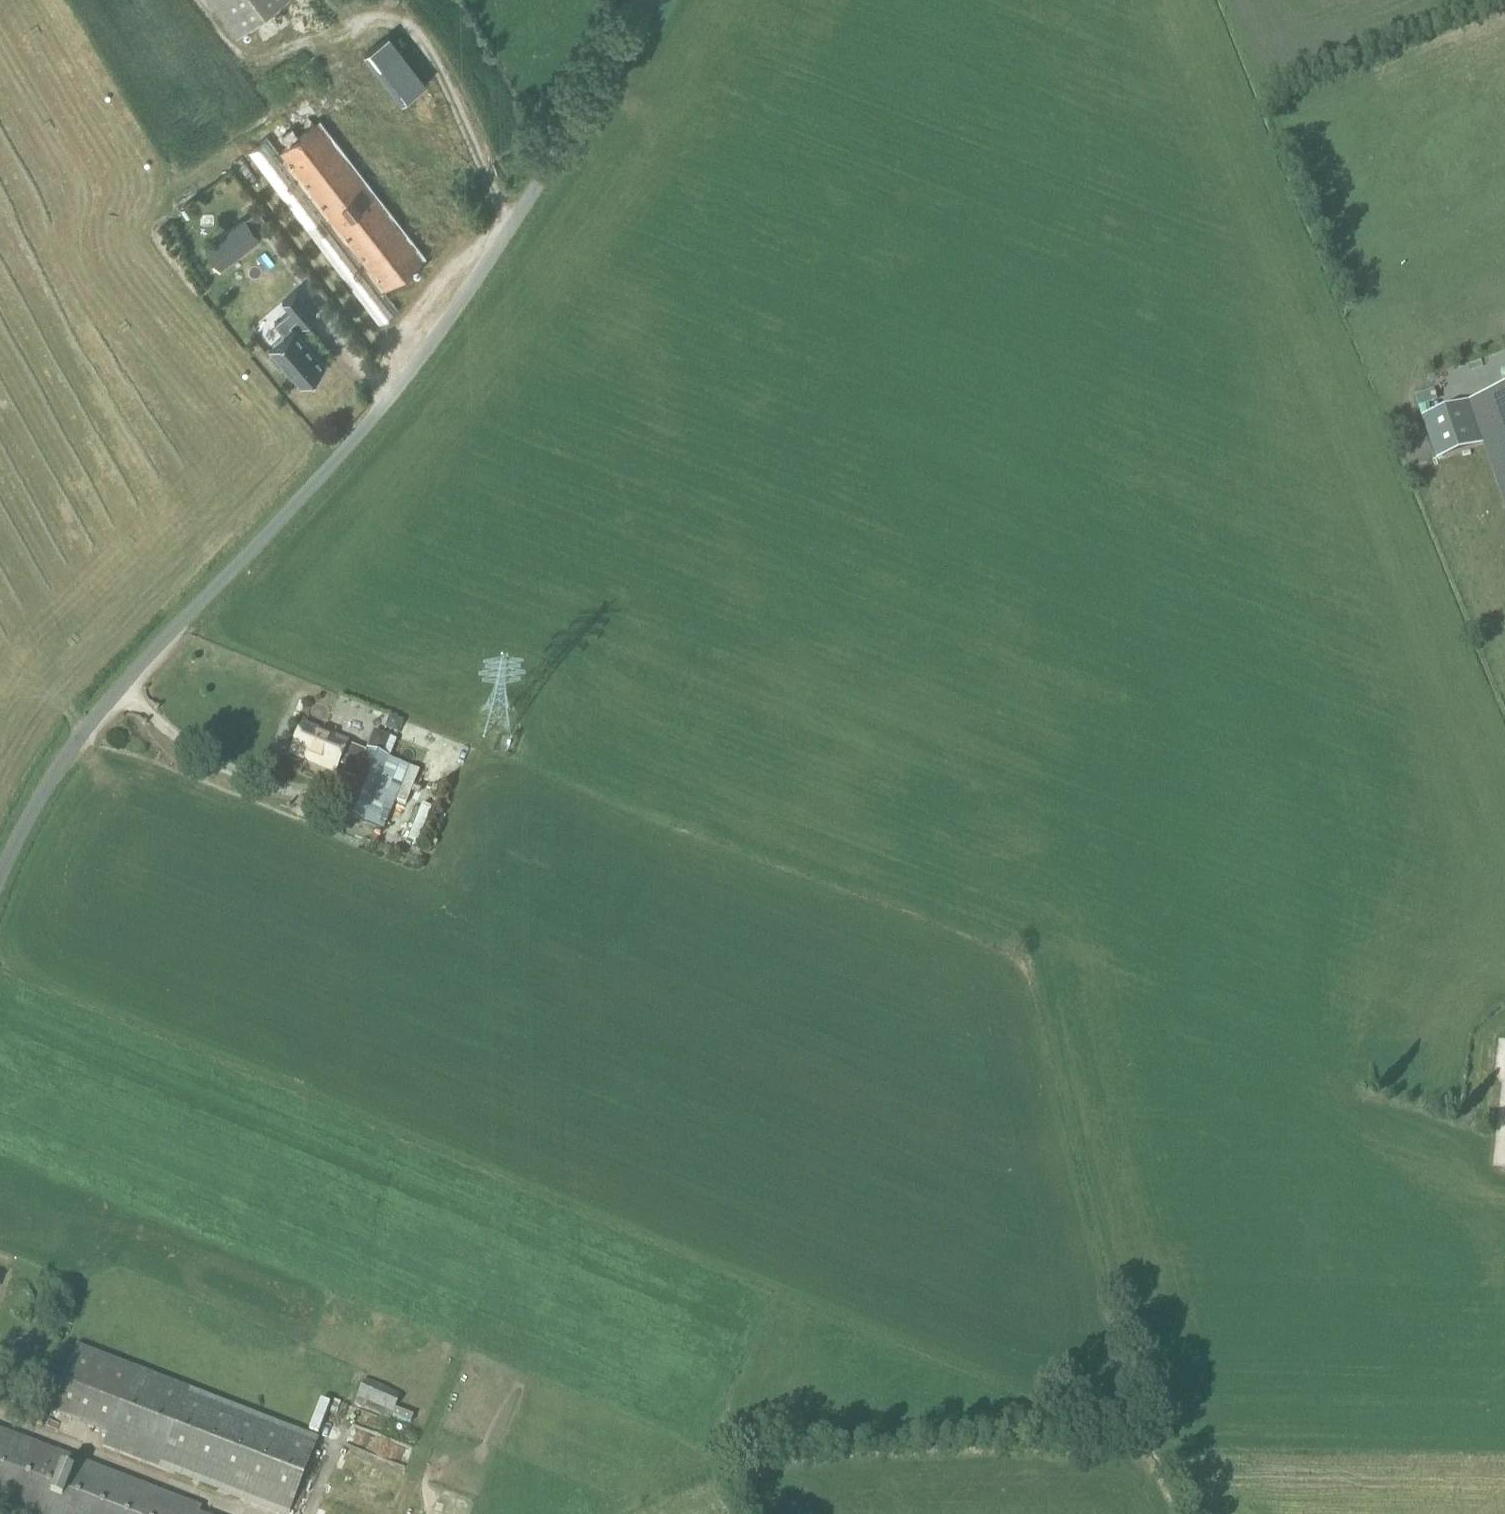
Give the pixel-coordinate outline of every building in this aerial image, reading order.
[(239,33),(282,0),(214,0),(239,33)] [(356,57),(392,107),(417,89),(381,39),(356,57)] [(319,120),(279,150),(269,136),(249,151),(380,322),(399,309),(386,289),(425,258),(319,120)] [(259,238),(245,219),(226,233),(206,248),(220,268),(241,252),(259,238)] [(274,348),(269,352),(280,368),(285,363),(301,384),(326,366),(293,324),(300,319),(305,326),(320,314),(300,289),(284,300),(291,308),(277,320),(287,333),(271,345),(274,348)] [(1423,417),(1437,460),(1484,444),(1504,505),(1504,390),(1423,417)] [(292,754),(335,771),(338,765),(345,768),(343,775),(354,779),(341,812),(381,829),(406,764),(367,749),(366,752),(346,744),(347,742),(304,725),(292,754)] [(77,1345),(51,1413),(108,1435),(104,1446),(277,1513),(289,1513),(318,1438),(77,1345)] [(365,1379),(354,1404),(391,1420),(401,1395),(365,1379)] [(336,1419),(331,1432),(402,1461),(407,1448),(336,1419)] [(203,1506),(0,1428),(0,1503),(27,1513),(202,1513),(200,1513),(203,1506)]
